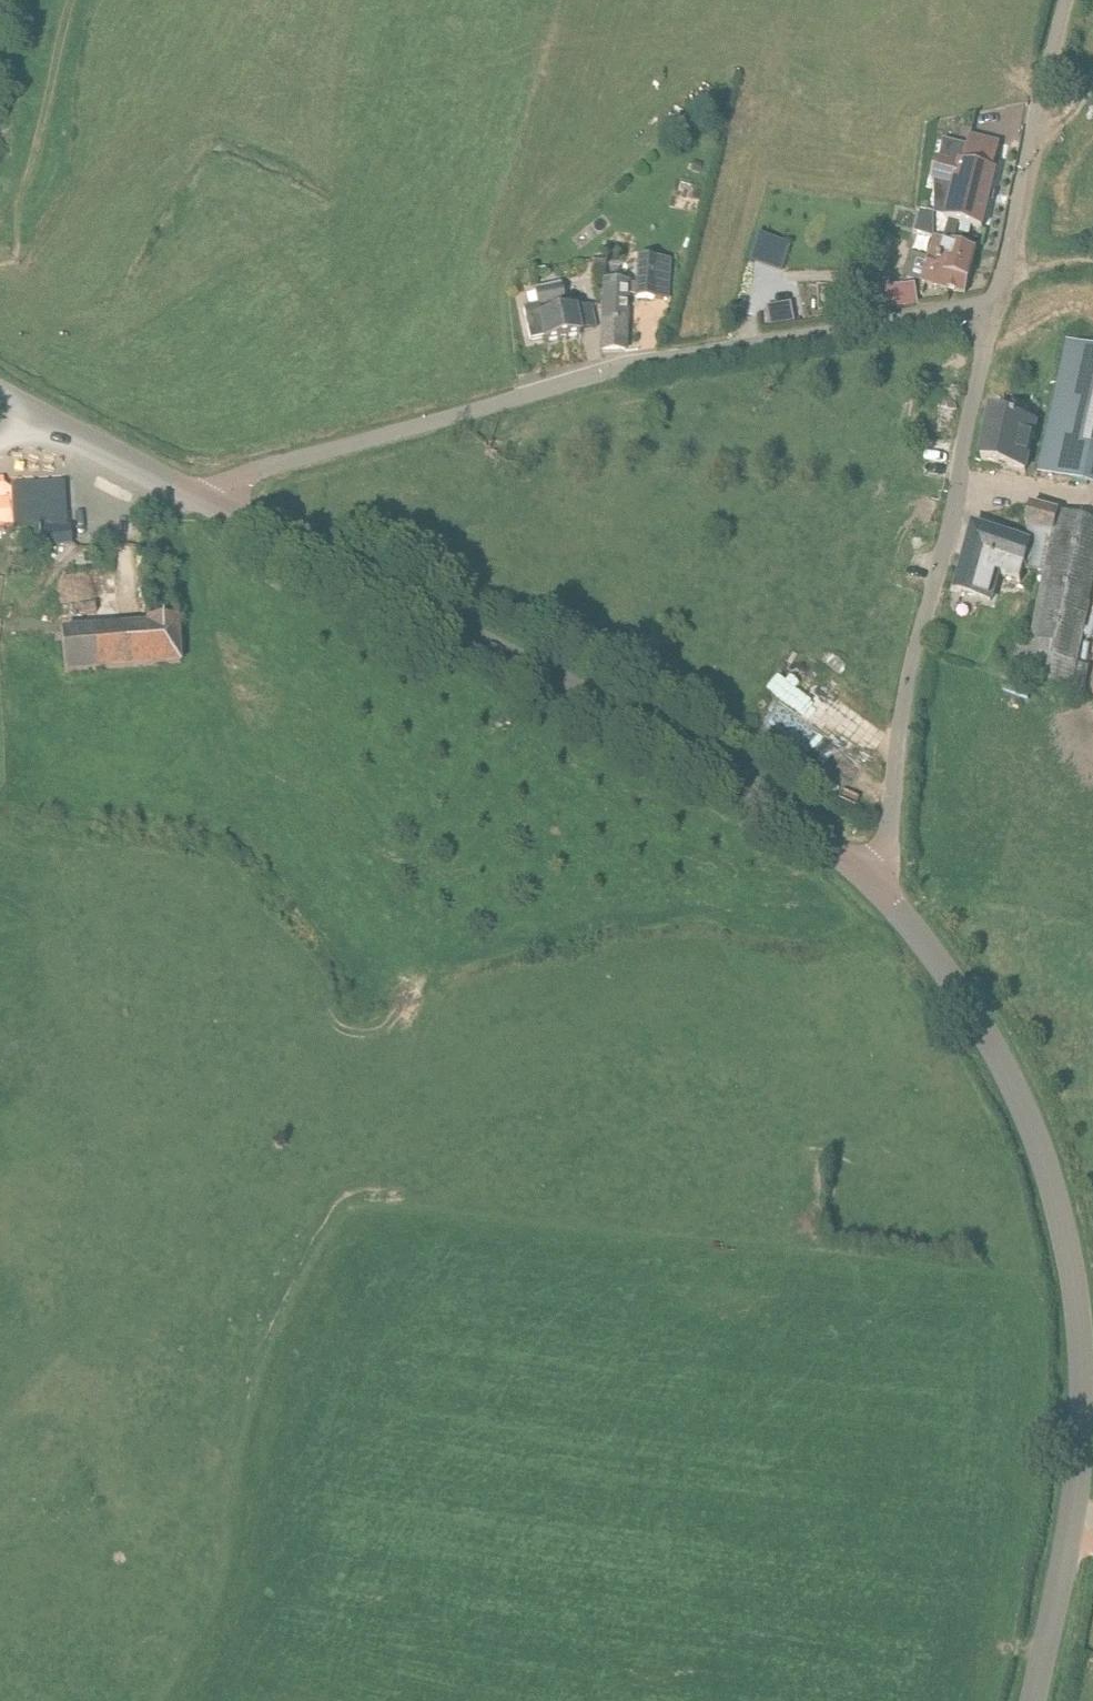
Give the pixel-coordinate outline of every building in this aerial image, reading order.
[(937,159),(932,181),(954,186),(946,219),(958,222),(962,224),(972,226),(982,228),(996,170),(960,161),(959,164),(937,159)] [(702,162),(693,161),(692,171),(700,172),(702,162)] [(921,209),(915,232),(933,237),(934,212),(921,209)] [(949,220),(943,239),(953,242),(958,222),(949,220)] [(962,224),(960,233),(970,235),(972,226),(962,224)] [(760,233),(753,260),(785,270),(793,243),(760,233)] [(934,239),(928,261),(923,283),(966,293),(969,279),(970,279),(977,250),(976,250),(976,248),(952,242),(952,244),(934,239)] [(655,260),(639,259),(638,283),(638,290),(638,295),(638,297),(669,298),(670,261),(655,260)] [(594,281),(605,282),(607,282),(607,260),(594,260),(594,281)] [(914,281),(885,286),(888,308),(917,303),(914,281)] [(628,282),(607,282),(605,282),(603,331),(602,353),(624,351),(627,295),(638,295),(638,290),(638,283),(628,282)] [(580,334),(575,309),(575,308),(563,311),(562,302),(564,301),(561,285),(534,290),(538,306),(523,309),(530,340),(545,337),(545,342),(580,334)] [(797,319),(793,298),(766,302),(770,323),(797,319)] [(1067,479),(1092,485),(1092,348),(1071,343),(1042,474),(1067,479)] [(993,408),(993,410),(984,458),(1028,466),(1037,418),(1041,394),(1010,389),(1006,411),(993,408)] [(41,546),(73,544),(72,527),(67,527),(64,482),(11,484),(13,530),(41,529),(41,546)] [(965,554),(1046,568),(1046,572),(1043,572),(1028,649),(1012,644),(1004,673),(1083,692),(1089,663),(1078,662),(1092,585),(1092,518),(1032,505),(1027,526),(1028,526),(1024,541),(973,525),(965,554)] [(1003,564),(965,554),(956,591),(993,600),(1003,564)] [(181,663),(178,624),(176,596),(144,599),(146,627),(56,634),(56,642),(62,642),(64,672),(181,663)]
